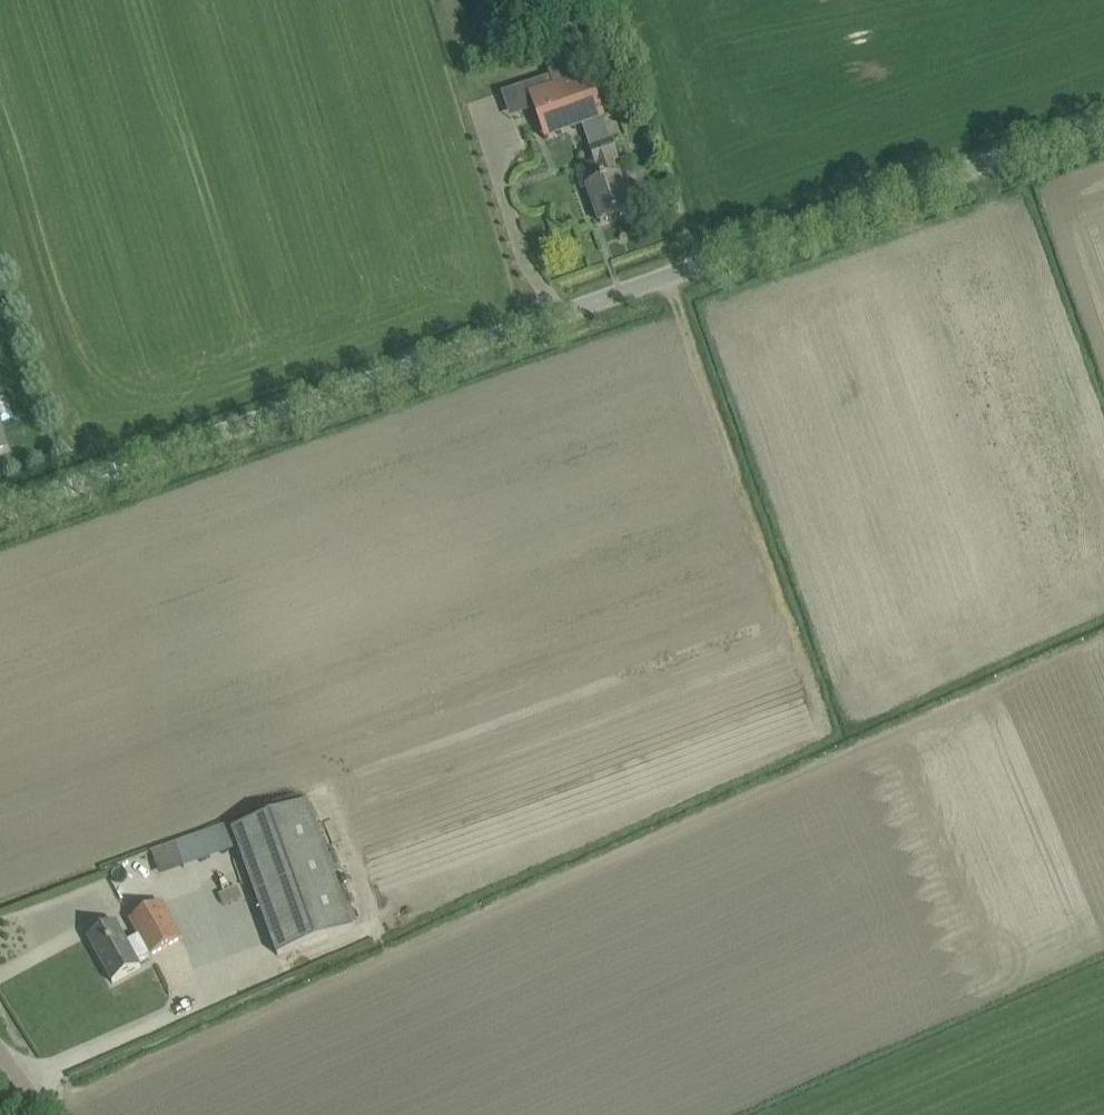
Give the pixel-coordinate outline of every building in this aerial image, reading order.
[(566,83),(530,96),(535,110),(538,121),(578,107),(585,125),(581,127),(588,148),(596,168),(598,168),(603,181),(588,186),(593,202),(601,223),(632,212),(618,174),(617,175),(612,161),(619,159),(612,140),(604,118),(605,118),(590,75),(566,83)] [(356,924),(309,798),(234,826),(280,952),(356,924)] [(184,936),(163,899),(132,917),(141,932),(129,939),(118,919),(90,935),(115,980),(143,964),(141,959),(152,953),(184,936)]
